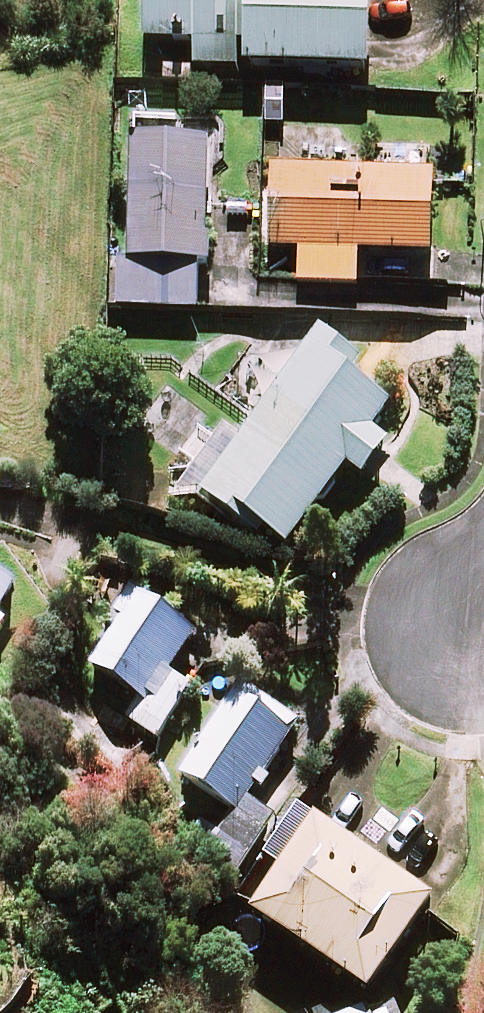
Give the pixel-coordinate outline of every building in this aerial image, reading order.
[(148,45),(198,47),(197,71),(372,77),(375,0),(150,0),(148,45)] [(213,149),(136,147),(133,261),(117,261),(116,309),(201,312),(202,268),(210,268),(213,149)] [(437,172),(276,165),(273,250),(301,251),(300,284),(358,287),(359,254),(433,257),(437,172)] [(394,411),(318,353),(244,450),(226,436),(218,446),(191,426),(164,461),(286,554),(350,470),(365,482),(391,448),(376,436),(394,411)] [(29,597),(0,579),(0,642),(29,597)] [(197,638),(139,597),(91,666),(143,703),(127,725),(154,744),(191,691),(170,676),(197,638)] [(301,727),(243,688),(183,777),(237,813),(220,838),(201,825),(189,842),(240,876),(278,820),(250,802),(301,727)] [(438,902),(302,809),(237,904),(373,997),(438,902)] [(384,1004),(364,1012),(388,1012),(384,1004)]
